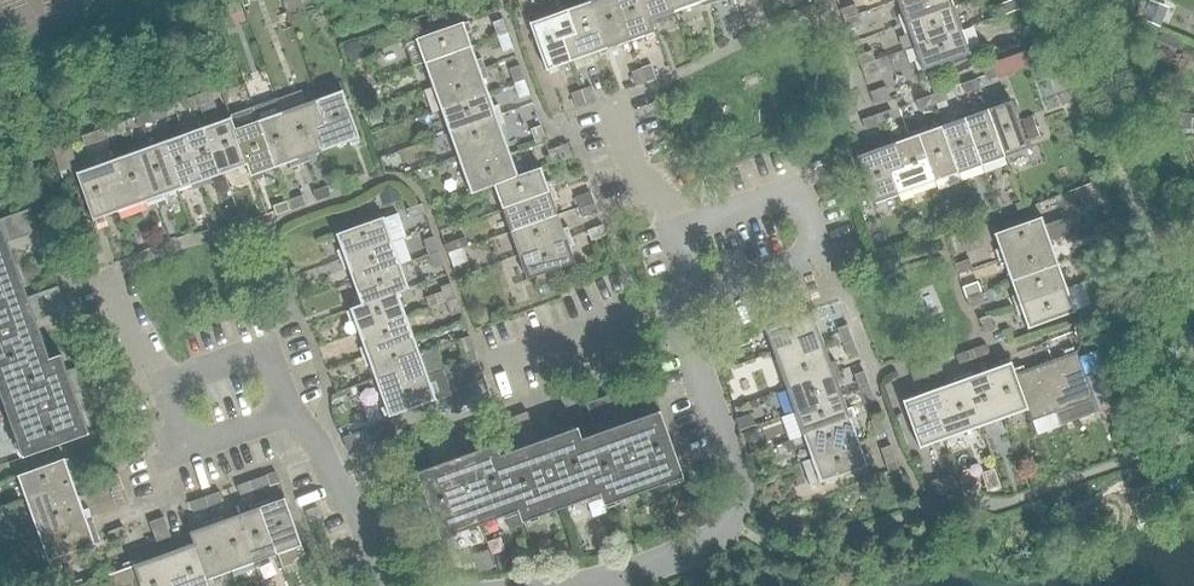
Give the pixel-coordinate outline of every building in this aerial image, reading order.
[(609,52),(590,0),(568,8),(575,31),(562,37),(571,60),(599,50),(601,55),(609,52)] [(616,0),(591,0),(590,0),(609,52),(619,49),(617,44),(630,39),(616,0)] [(630,39),(644,34),(646,39),(654,36),(653,31),(655,31),(653,24),(652,25),(643,0),(616,0),(630,39)] [(652,25),(653,24),(661,21),(660,17),(674,12),(669,0),(643,0),(652,25)] [(674,12),(700,3),(702,7),(712,4),(711,0),(669,0),(674,12)] [(951,0),(900,0),(898,1),(903,15),(899,16),(902,26),(954,7),(951,0)] [(998,4),(1002,15),(1022,8),(1019,0),(1011,0),(998,4)] [(1141,19),(1155,25),(1163,6),(1150,0),(1141,19)] [(239,1),(225,5),(229,16),(242,11),(239,1)] [(839,10),(843,21),(859,15),(855,5),(839,10)] [(962,30),(954,7),(902,26),(906,36),(910,34),(915,47),(962,30)] [(558,64),(571,60),(562,37),(575,31),(568,8),(529,22),(546,69),(548,68),(550,73),(560,69),(558,64)] [(843,21),(847,32),(863,26),(859,15),(843,21)] [(502,19),(493,23),(498,38),(508,34),(502,19)] [(473,46),(467,32),(473,29),(471,22),(465,24),(464,22),(416,39),(424,63),(473,46)] [(970,54),(962,30),(915,47),(919,61),(915,63),(918,71),(922,70),(923,71),(970,54)] [(1180,39),(1162,31),(1156,47),(1173,54),(1180,39)] [(513,49),(508,34),(498,38),(503,52),(513,49)] [(350,63),(365,57),(359,41),(344,46),(350,63)] [(478,61),(473,46),(424,63),(433,86),(486,67),(483,59),(478,61)] [(857,56),(860,66),(876,61),(872,51),(857,56)] [(1024,51),(991,63),(997,79),(1030,66),(1024,51)] [(860,66),(863,76),(879,70),(876,61),(860,66)] [(997,79),(991,63),(982,67),(988,82),(997,79)] [(645,84),(655,80),(650,65),(639,69),(645,84)] [(524,80),(519,66),(509,69),(514,84),(524,80)] [(490,76),(486,67),(433,86),(441,109),(489,92),(484,78),(490,76)] [(639,69),(629,73),(634,87),(645,84),(639,69)] [(961,84),(964,94),(980,89),(976,79),(961,84)] [(514,84),(520,99),(529,95),(524,80),(514,84)] [(585,105),(596,101),(590,87),(580,90),(585,105)] [(885,87),(869,93),(874,106),(890,101),(885,87)] [(343,89),(317,99),(326,124),(312,129),(321,153),(350,142),(352,147),(359,144),(358,139),(361,138),(343,89)] [(935,105),(949,99),(945,89),(931,94),(935,105)] [(200,105),(215,99),(211,90),(196,95),(200,105)] [(580,90),(569,94),(574,109),(585,105),(580,90)] [(494,106),(489,92),(441,109),(449,132),(503,113),(499,104),(494,106)] [(917,100),(921,110),(935,105),(931,94),(917,100)] [(196,95),(182,100),(185,110),(200,105),(196,95)] [(1002,105),(988,110),(1005,158),(1029,149),(1012,101),(1010,102),(1008,97),(1000,100),(1002,105)] [(317,99),(280,112),(299,165),(311,161),(310,157),(321,153),(312,129),(326,124),(317,99)] [(291,168),(299,165),(280,112),(275,100),(253,108),(274,169),(290,164),(291,168)] [(153,122),(168,116),(164,107),(150,112),(153,122)] [(236,128),(235,129),(249,169),(248,169),(252,178),(254,177),(255,182),(264,179),(263,174),(274,169),(253,108),(231,116),(236,128)] [(892,109),(878,113),(881,124),(895,119),(892,109)] [(973,110),(963,114),(982,166),(1005,158),(988,110),(974,115),(973,110)] [(150,112),(135,117),(139,127),(153,122),(150,112)] [(506,122),(503,113),(449,132),(460,162),(508,145),(501,124),(506,122)] [(863,118),(863,119),(867,129),(881,124),(878,113),(863,118)] [(1187,113),(1176,114),(1174,114),(1175,126),(1178,126),(1178,129),(1190,129),(1190,114),(1187,114),(1187,113)] [(955,122),(942,126),(958,174),(982,166),(963,114),(953,117),(955,122)] [(1021,119),(1029,140),(1039,136),(1031,115),(1021,119)] [(231,116),(206,125),(223,174),(237,169),(239,172),(248,169),(249,169),(235,129),(236,128),(231,116)] [(206,125),(182,133),(201,187),(212,183),(210,179),(223,174),(206,125)] [(99,142),(114,136),(110,126),(95,131),(99,142)] [(536,144),(545,141),(540,126),(530,129),(536,144)] [(926,127),(916,130),(934,183),(958,174),(942,126),(928,131),(926,127)] [(903,167),(890,171),(898,196),(934,183),(916,130),(906,134),(908,138),(895,143),(903,167)] [(95,131),(80,137),(84,147),(99,142),(95,131)] [(182,133),(159,142),(177,191),(191,186),(193,190),(201,187),(182,133)] [(159,142),(136,150),(155,203),(165,200),(164,196),(177,191),(159,142)] [(874,204),(898,196),(890,171),(903,167),(895,143),(868,153),(867,148),(858,151),(859,156),(857,157),(874,204)] [(568,144),(558,147),(562,160),(572,157),(568,144)] [(516,165),(508,145),(460,162),(471,194),(493,186),(524,174),(523,172),(520,163),(516,165)] [(558,147),(547,151),(551,164),(562,160),(558,147)] [(136,150),(113,158),(122,183),(109,188),(117,213),(145,203),(146,206),(155,203),(136,150)] [(105,221),(103,218),(117,213),(109,188),(122,183),(113,158),(75,172),(93,222),(95,221),(96,224),(105,221)] [(523,172),(524,174),(493,186),(501,209),(556,188),(552,179),(547,181),(541,166),(523,172)] [(344,192),(348,191),(359,187),(355,176),(340,181),(344,192)] [(340,181),(326,186),(330,197),(344,192),(340,181)] [(330,197),(326,186),(313,191),(317,202),(330,197)] [(396,186),(379,189),(382,204),(399,200),(396,186)] [(559,198),(556,188),(501,209),(509,229),(558,210),(554,199),(559,198)] [(575,197),(579,207),(593,202),(590,192),(589,192),(575,197)] [(291,212),(306,206),(302,196),(287,201),(291,212)] [(287,201),(273,206),(277,217),(291,212),(287,201)] [(597,212),(593,202),(579,207),(583,217),(596,212),(597,212)] [(1022,209),(1020,202),(1014,204),(1016,211),(1022,209)] [(409,218),(425,212),(421,203),(406,209),(409,218)] [(23,281),(9,242),(39,232),(31,210),(1,220),(0,219),(0,289),(23,281)] [(564,227),(558,210),(509,229),(518,255),(572,236),(568,225),(564,227)] [(340,261),(392,242),(383,217),(335,234),(340,249),(337,251),(340,261)] [(999,261),(1051,242),(1071,236),(1065,220),(1046,226),(1043,220),(1044,219),(1044,218),(995,235),(1000,250),(996,251),(999,261)] [(1121,224),(1105,229),(1110,245),(1126,239),(1121,224)] [(596,238),(605,235),(601,225),(592,228),(596,238)] [(575,244),(572,236),(518,255),(527,279),(576,262),(571,246),(575,244)] [(436,251),(431,237),(422,240),(427,254),(436,251)] [(400,265),(392,242),(340,261),(343,269),(347,268),(352,282),(400,265)] [(1060,266),(1051,242),(999,261),(1002,270),(1007,268),(1012,283),(1060,266)] [(469,262),(464,247),(447,253),(452,268),(469,262)] [(442,265),(436,251),(427,254),(432,268),(442,265)] [(957,275),(972,270),(968,260),(953,265),(957,275)] [(400,265),(352,282),(357,295),(353,296),(356,305),(357,306),(397,292),(397,293),(409,288),(400,265)] [(1015,307),(1068,289),(1060,266),(1012,283),(1016,296),(1012,297),(1015,307)] [(51,360),(37,319),(67,309),(58,286),(28,296),(23,281),(0,289),(0,379),(51,360)] [(961,288),(965,298),(979,293),(976,283),(961,288)] [(445,301),(454,298),(449,284),(440,287),(445,301)] [(1076,312),(1068,289),(1015,307),(1018,316),(1023,315),(1028,329),(1076,312)] [(397,292),(357,306),(356,305),(348,308),(350,312),(346,313),(349,321),(353,320),(358,333),(405,316),(397,293),(397,292)] [(445,301),(441,292),(426,297),(429,307),(445,301)] [(965,298),(969,309),(983,303),(979,293),(965,298)] [(459,312),(454,298),(445,301),(450,316),(459,312)] [(818,312),(813,314),(812,311),(765,328),(773,352),(797,344),(802,358),(827,349),(817,322),(821,321),(818,312)] [(1102,323),(1099,315),(1087,319),(1090,327),(1102,323)] [(414,339),(405,316),(358,333),(363,346),(358,348),(362,358),(414,339)] [(995,330),(990,316),(979,320),(985,333),(995,330)] [(1087,321),(1072,326),(1075,334),(1090,330),(1087,321)] [(852,339),(847,324),(837,328),(842,343),(852,339)] [(1093,339),(1090,330),(1075,334),(1079,344),(1093,339)] [(463,354),(473,350),(468,336),(458,339),(463,354)] [(427,376),(414,339),(362,358),(365,367),(369,365),(374,380),(399,371),(404,384),(427,376)] [(857,354),(852,339),(842,343),(848,357),(857,354)] [(802,358),(797,344),(773,352),(786,389),(839,370),(836,361),(832,362),(827,349),(802,358)] [(974,360),(988,355),(985,345),(970,351),(974,360)] [(1065,355),(1044,362),(1062,411),(1094,400),(1079,357),(1077,350),(1074,351),(1073,348),(1064,351),(1065,355)] [(478,365),(473,350),(463,354),(468,368),(478,365)] [(1096,350),(1079,357),(1094,400),(1098,412),(1116,405),(1096,350)] [(955,356),(956,356),(959,365),(974,360),(970,351),(955,356)] [(51,360),(0,379),(0,389),(24,459),(89,435),(75,395),(105,385),(97,362),(67,372),(62,356),(51,360)] [(1001,365),(987,370),(1004,418),(1029,410),(1014,368),(1011,361),(1009,362),(1008,358),(999,361),(1001,365)] [(929,376),(944,371),(941,361),(926,367),(929,376)] [(1033,421),(1062,411),(1044,362),(1024,369),(1023,365),(1014,368),(1029,410),(1033,421)] [(926,367),(910,372),(914,382),(929,376),(926,367)] [(842,380),(839,370),(786,389),(794,412),(843,395),(838,381),(842,380)] [(981,427),(1004,418),(987,370),(973,375),(971,371),(963,375),(981,427)] [(399,371),(374,380),(384,406),(380,408),(383,416),(387,415),(388,418),(436,400),(427,376),(404,384),(399,371)] [(869,385),(864,371),(854,374),(859,389),(869,385)] [(955,382),(941,387),(949,411),(935,415),(944,440),(981,427),(963,375),(953,378),(955,382)] [(874,400),(869,385),(859,389),(864,404),(874,400)] [(935,415),(949,411),(941,387),(915,396),(914,392),(904,396),(905,400),(903,401),(919,448),(944,440),(935,415)] [(597,435),(583,439),(600,495),(604,506),(683,477),(659,411),(620,425),(609,395),(586,403),(597,435)] [(848,408),(843,395),(794,412),(803,435),(856,416),(852,407),(848,408)] [(1113,424),(1135,416),(1130,403),(1108,410),(1113,424)] [(539,442),(528,411),(504,420),(515,452),(500,457),(519,511),(523,523),(600,495),(583,439),(579,427),(539,442)] [(740,431),(754,426),(749,414),(735,419),(740,431)] [(859,426),(856,416),(803,435),(811,458),(860,441),(855,428),(859,426)] [(886,433),(880,417),(871,420),(876,436),(886,433)] [(374,423),(343,434),(347,448),(379,437),(374,423)] [(759,440),(755,428),(743,433),(748,444),(759,440)] [(440,539),(519,511),(500,457),(496,445),(455,459),(445,430),(422,438),(432,468),(416,473),(440,539)] [(793,451),(789,441),(775,445),(779,456),(793,451)] [(865,456),(860,441),(811,458),(802,462),(810,486),(820,483),(868,466),(868,464),(872,463),(869,454),(865,456)] [(896,461),(891,446),(880,449),(886,464),(896,461)] [(55,506),(80,497),(70,470),(75,468),(72,459),(67,460),(66,459),(18,476),(26,500),(50,492),(55,506)] [(981,473),(987,491),(1000,486),(994,469),(981,473)] [(957,488),(950,472),(935,478),(941,494),(957,488)] [(124,488),(119,474),(109,477),(114,491),(124,488)] [(254,491),(269,486),(265,476),(251,481),(254,491)] [(251,481),(236,486),(240,496),(254,491),(251,481)] [(114,491),(119,506),(129,502),(124,488),(114,491)] [(55,506),(50,492),(26,500),(39,537),(93,518),(89,508),(85,510),(80,497),(55,506)] [(208,507),(223,502),(219,492),(204,498),(208,507)] [(204,498),(190,503),(193,513),(208,507),(204,498)] [(269,500),(257,503),(276,556),(277,556),(282,569),(296,565),(295,561),(304,555),(284,499),(270,503),(269,500)] [(253,564),(276,556),(257,503),(249,507),(250,511),(236,516),(253,564)] [(305,511),(309,522),(321,518),(316,507),(305,511)] [(1050,524),(1057,522),(1054,513),(1047,516),(1050,524)] [(149,520),(153,530),(167,525),(163,515),(149,520)] [(222,521),(221,516),(211,520),(230,573),(253,564),(236,516),(222,521)] [(96,528),(93,518),(39,537),(48,561),(97,544),(92,529),(96,528)] [(192,539),(207,581),(230,573),(211,520),(203,523),(205,527),(189,533),(191,540),(192,539)] [(171,535),(167,525),(153,530),(156,540),(171,535)] [(129,536),(125,526),(110,531),(114,542),(129,536)] [(207,581),(192,539),(191,540),(183,542),(185,546),(170,552),(178,576),(165,581),(166,585),(209,585),(207,581)] [(165,581),(178,576),(170,552),(144,561),(142,557),(133,560),(134,564),(132,565),(139,585),(166,585),(165,581)] [(494,567),(492,564),(488,552),(473,557),(476,565),(478,572),(494,567)] [(511,558),(497,562),(499,570),(513,566),(511,558)] [(105,585),(139,585),(132,565),(102,576),(105,585)] [(59,576),(49,579),(51,585),(63,585),(59,576)] [(72,583),(73,585),(105,585),(102,576),(83,583),(81,580),(72,583)]
